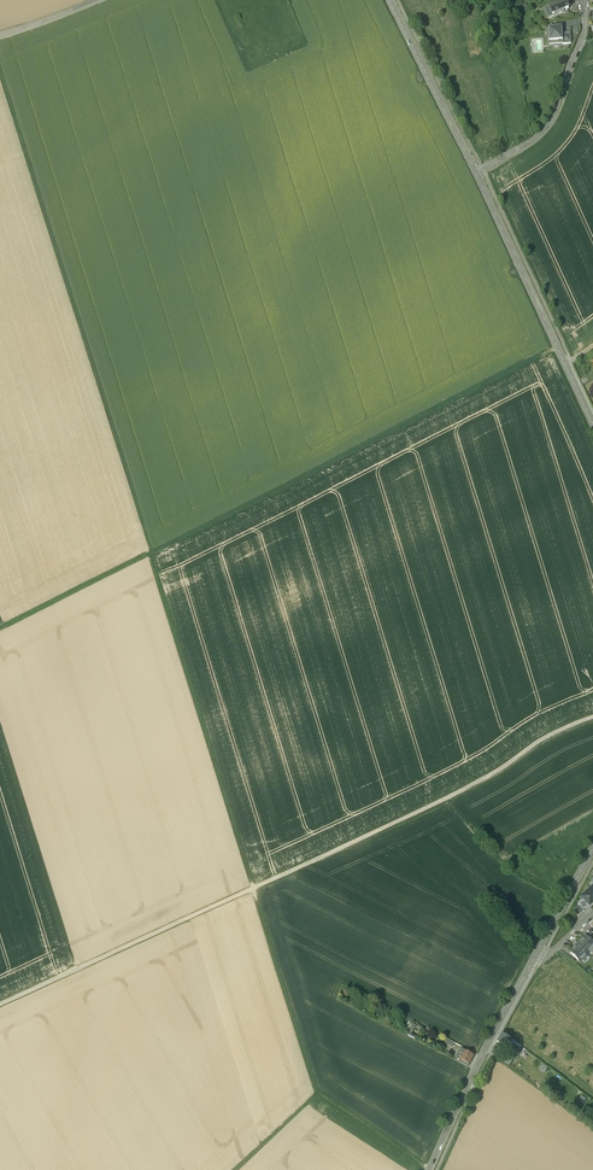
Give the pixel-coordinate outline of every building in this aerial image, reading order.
[(560,3),(555,5),(554,5),(549,7),(552,15),(554,14),(554,15),(564,11),(564,10),(568,8),(565,0),(560,3)] [(562,27),(548,28),(549,41),(563,40),(562,33),(562,27)] [(570,33),(562,33),(563,40),(563,44),(571,44),(570,33)] [(589,905),(592,902),(592,886),(581,897),(589,905)] [(585,936),(570,952),(578,959),(581,962),(592,949),(592,944),(588,939),(585,936)] [(581,962),(578,959),(575,962),(588,973),(592,968),(592,949),(581,962)] [(408,1035),(417,1038),(419,1032),(422,1033),(425,1026),(413,1022),(408,1035)] [(512,1040),(502,1034),(497,1042),(515,1052),(517,1047),(511,1044),(509,1044),(512,1040)] [(453,1047),(456,1042),(448,1038),(446,1043),(453,1047)] [(473,1055),(467,1052),(466,1055),(465,1054),(463,1058),(464,1059),(463,1061),(469,1064),(473,1055)] [(469,1064),(463,1061),(464,1059),(463,1058),(459,1056),(456,1061),(468,1067),(469,1064)]
